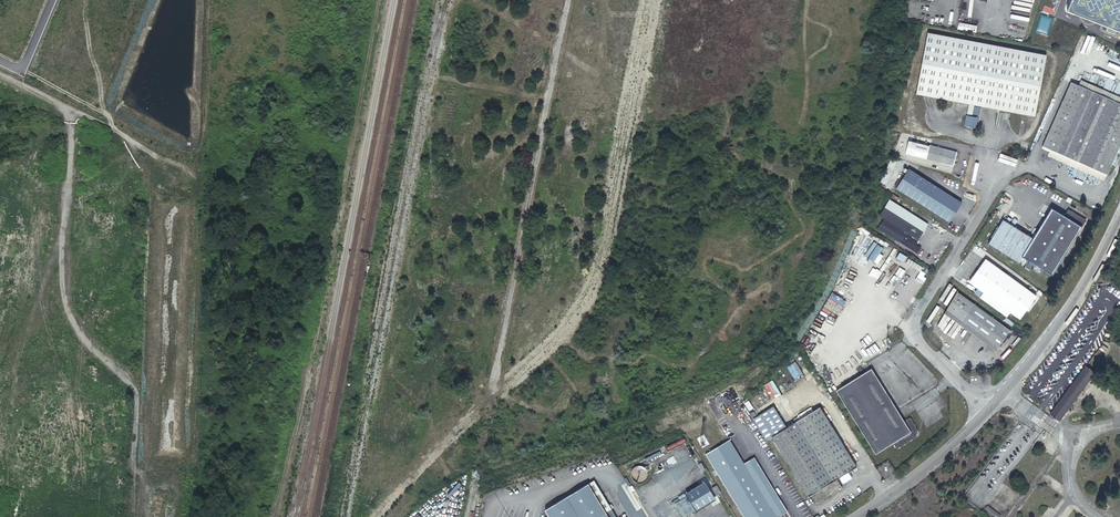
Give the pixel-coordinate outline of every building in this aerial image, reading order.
[(957,29),(976,32),(977,25),(958,23),(957,29)] [(1047,56),(929,35),(919,97),(973,106),(971,117),(976,118),(978,107),(1036,117),(1047,56)] [(1042,146),(1106,176),(1117,151),(1119,152),(1119,147),(1119,146),(1119,144),(1119,104),(1072,82),(1042,146)] [(976,130),(978,119),(967,117),(965,128),(976,130)] [(1106,176),(1042,146),(1040,149),(1104,179),(1106,176)] [(931,152),(930,157),(929,164),(957,168),(960,153),(932,149),(931,152)] [(923,178),(921,181),(911,196),(952,223),(965,204),(924,177),(923,178)] [(886,222),(879,233),(920,258),(924,251),(918,247),(929,228),(905,213),(906,211),(901,208),(900,210),(890,203),(880,219),(886,222)] [(1004,223),(990,247),(1020,265),(1025,257),(1033,262),(1028,270),(1032,272),(1037,264),(1053,273),(1084,221),(1068,211),(1064,217),(1051,210),(1034,240),(1004,223)] [(872,241),(864,256),(868,258),(876,244),(872,241)] [(898,258),(899,257),(903,259),(906,254),(899,249),(898,251),(888,246),(886,250),(898,258)] [(905,263),(920,272),(923,267),(908,258),(905,263)] [(984,259),(967,281),(970,283),(1017,319),(1034,297),(984,259)] [(955,291),(942,308),(994,349),(1007,332),(955,291)] [(994,349),(942,308),(940,310),(993,351),(994,349)] [(870,367),(836,388),(876,452),(893,441),(894,442),(894,443),(896,445),(898,446),(899,446),(899,447),(902,445),(901,444),(904,443),(907,441),(907,440),(910,438),(911,439),(914,437),(913,436),(916,435),(917,433),(918,433),(918,430),(917,430),(917,428),(916,425),(915,422),(914,423),(912,420),(913,419),(911,417),(910,417),(909,416),(908,417),(907,416),(905,418),(906,419),(904,420),(870,367)] [(1084,368),(1050,415),(1059,422),(1093,374),(1084,368)] [(788,427),(774,406),(759,415),(772,437),(810,496),(813,495),(819,503),(844,488),(838,479),(858,467),(820,407),(788,427)] [(797,415),(799,419),(813,410),(811,407),(797,415)] [(754,419),(767,440),(772,437),(759,415),(754,419)] [(704,452),(745,516),(776,516),(788,509),(754,455),(745,461),(730,436),(704,452)] [(650,458),(661,455),(659,449),(648,453),(650,458)] [(646,481),(647,470),(635,469),(634,480),(646,481)] [(702,485),(698,488),(706,502),(711,498),(702,485)] [(717,486),(713,489),(717,496),(722,493),(717,486)] [(599,489),(554,516),(617,516),(599,489)]
